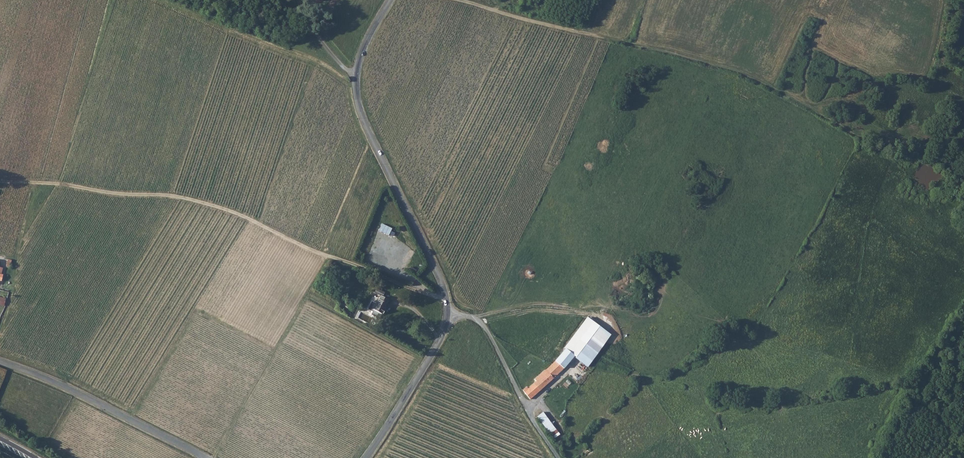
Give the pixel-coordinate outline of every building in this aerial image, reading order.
[(388,299),(382,296),(381,296),(379,299),(373,310),(381,314),(383,314),(385,309),(384,309),(387,303),(386,303),(388,299)] [(381,314),(373,310),(371,315),(379,319),(381,314)] [(362,311),(359,318),(370,324),(373,317),(362,311)] [(580,364),(585,356),(589,351),(604,331),(587,318),(564,347),(566,349),(574,356),(572,358),(580,364)] [(574,356),(566,349),(563,351),(562,353),(560,355),(559,357),(567,364),(572,358),(574,356)] [(528,389),(524,392),(530,399),(540,391),(553,378),(564,369),(567,364),(559,357),(557,359),(554,357),(552,359),(555,361),(545,370),(537,378),(539,380),(537,382),(536,381),(528,389)] [(554,427),(543,412),(537,417),(541,422),(549,433),(554,440),(560,436),(554,427)]
